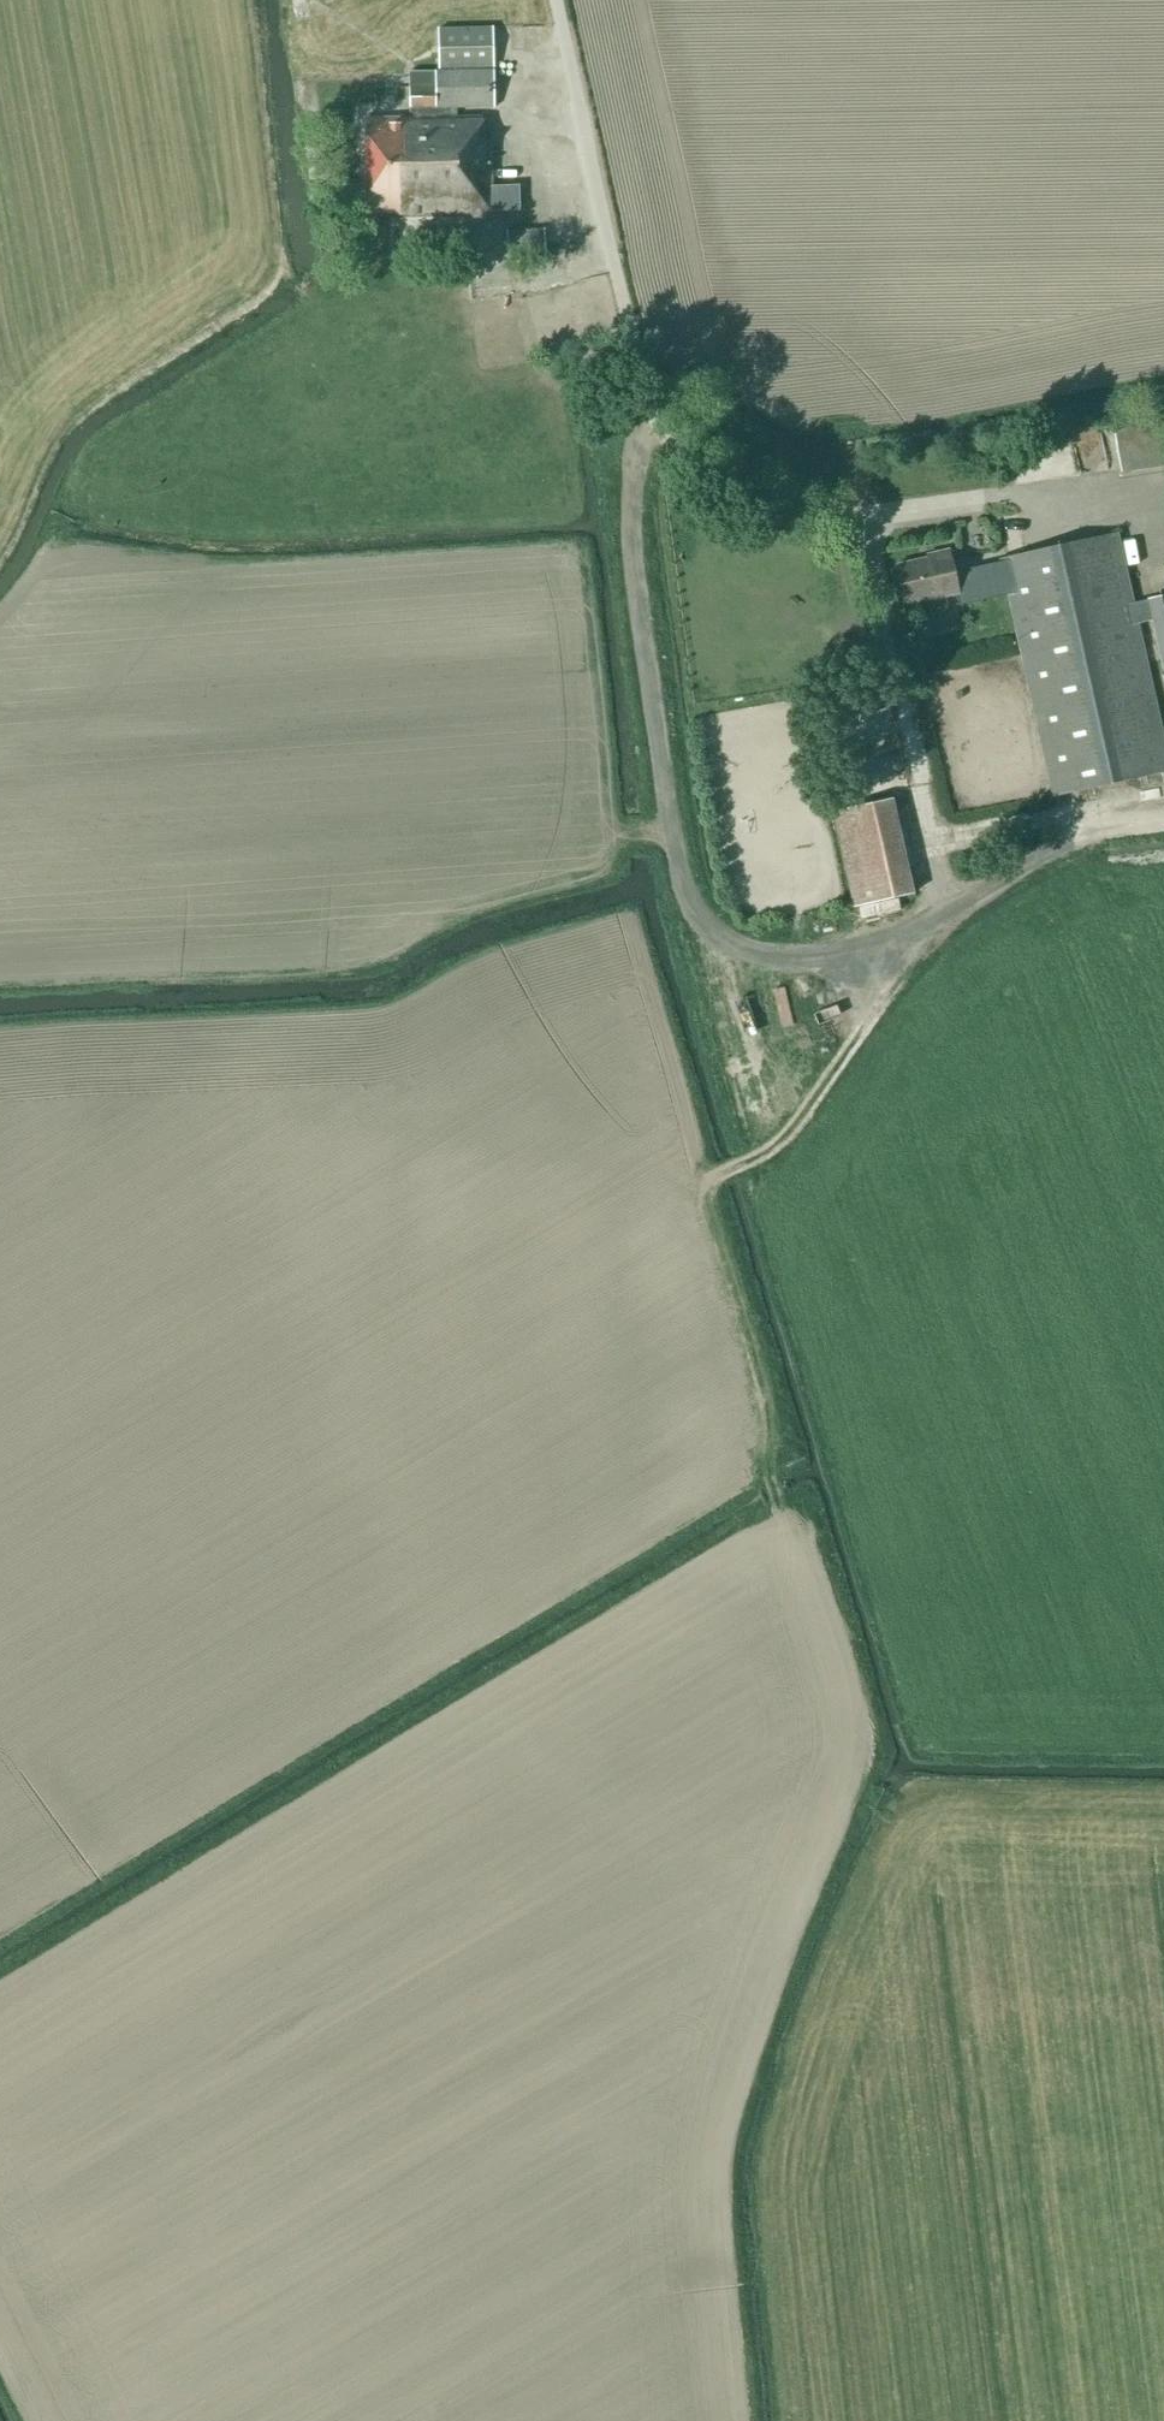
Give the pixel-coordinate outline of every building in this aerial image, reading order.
[(494,28),(439,28),(439,67),(494,66),(494,28)] [(367,213),(489,212),(519,212),(519,186),(492,186),(491,139),(483,139),(482,116),(460,116),(460,107),(494,107),(494,70),(409,71),(410,117),(365,118),(367,213)] [(466,253),(466,216),(388,217),(388,226),(367,226),(367,242),(388,242),(388,253),(466,253)] [(507,231),(510,266),(546,263),(544,228),(507,231)] [(970,569),(971,572),(954,575),(948,550),(928,554),(928,558),(897,565),(906,605),(957,594),(960,605),(1008,594),(1053,796),(1163,771),(1163,740),(1154,694),(1143,645),(1156,642),(1163,679),(1163,596),(1133,603),(1118,534),(1009,558),(1010,560),(970,569)] [(891,799),(834,813),(855,908),(912,895),(891,799)]
